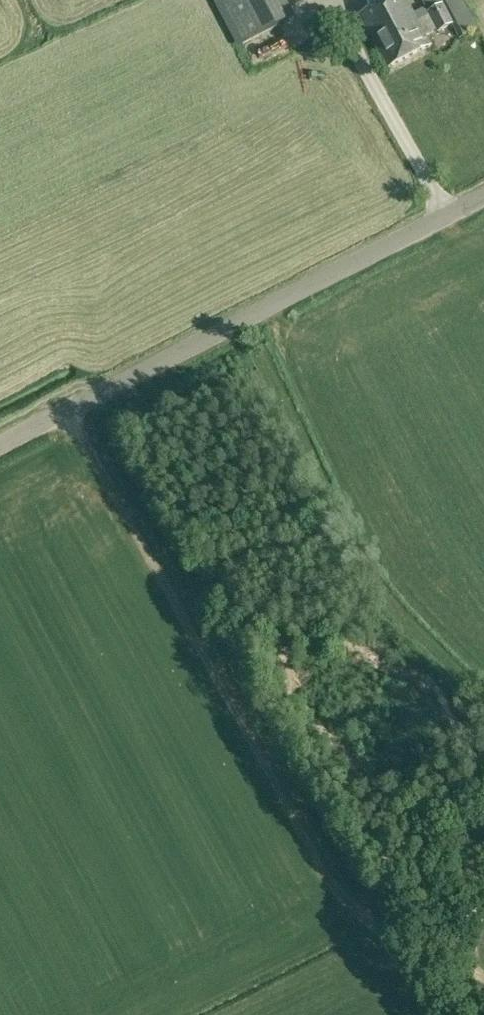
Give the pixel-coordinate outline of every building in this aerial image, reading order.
[(241,48),(291,23),(279,0),(216,0),(241,48)] [(437,32),(471,14),(464,0),(430,0),(423,4),(425,8),(414,14),(407,0),(390,0),(360,16),(388,68),(431,45),(426,36),(437,31),(437,32)]
